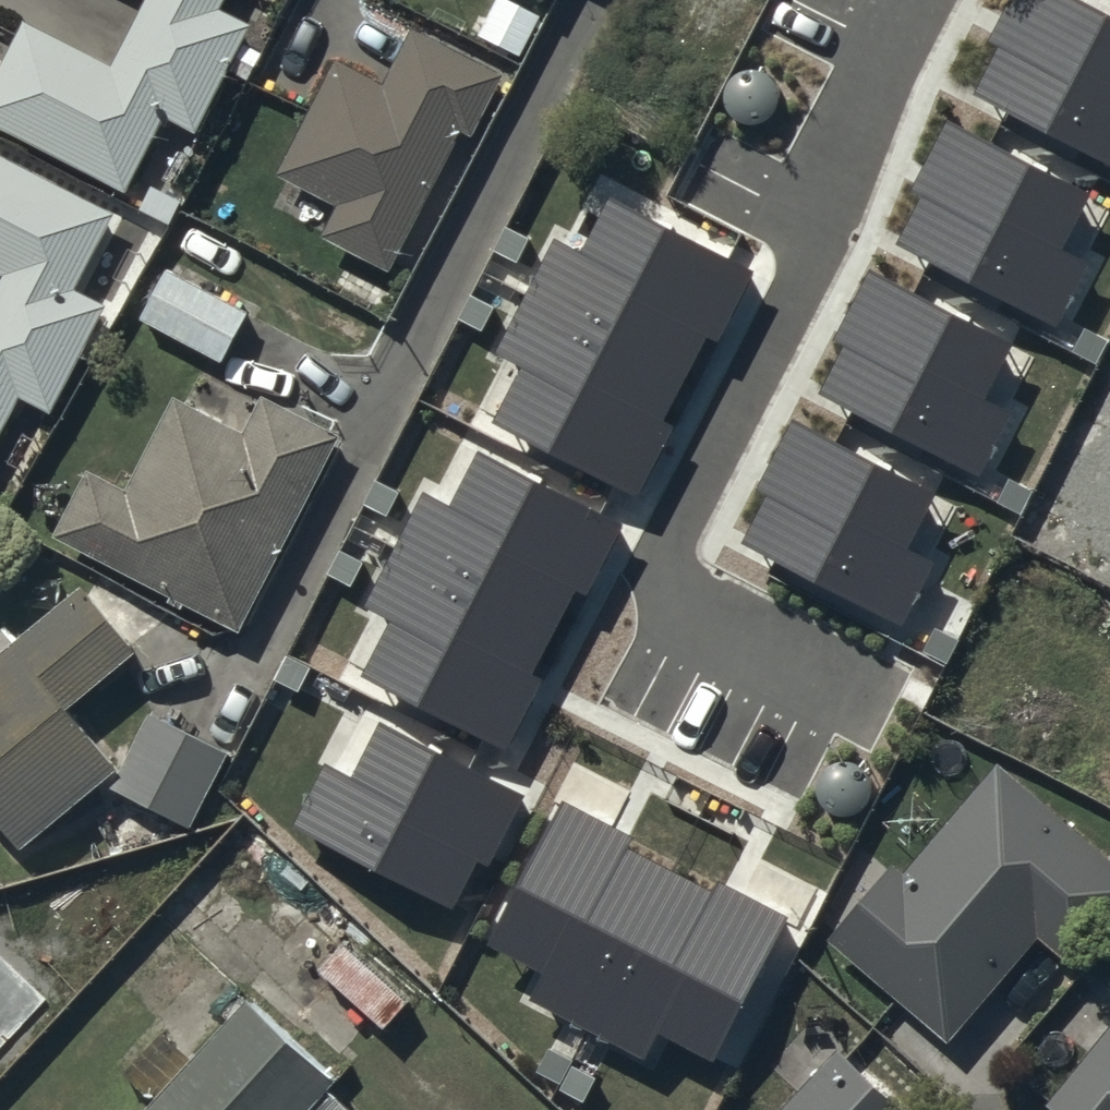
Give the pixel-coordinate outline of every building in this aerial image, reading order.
[(232,0),(150,0),(138,22),(233,71),(256,25),(227,9),(232,0)] [(509,0),(499,0),(481,35),(521,56),(542,17),(509,0)] [(1083,0),(1013,0),(991,42),(1002,48),(979,93),(1109,161),(1109,14),(1083,0)] [(129,190),(167,116),(201,134),(233,71),(138,22),(114,68),(29,24),(0,79),(0,124),(129,190)] [(505,76),(414,29),(385,85),(338,61),(311,112),(278,175),(339,206),(324,236),(392,271),(464,131),(474,136),(505,76)] [(261,52),(248,45),(234,72),(247,79),(261,52)] [(1094,196),(952,122),(916,191),(925,196),(900,245),(1062,328),(1094,265),(1066,250),(1094,196)] [(103,210),(0,156),(0,272),(6,276),(0,288),(0,318),(85,362),(114,308),(65,282),(103,210)] [(184,202),(155,187),(143,209),(172,225),(184,202)] [(721,343),(757,274),(615,200),(586,255),(561,242),(532,291),(693,376),(711,338),(721,343)] [(520,262),(532,238),(509,227),(498,251),(520,262)] [(224,363),(250,314),(169,271),(142,319),(224,363)] [(1016,346),(874,271),(836,342),(848,348),(824,394),(981,476),(1013,417),(986,403),(1016,346)] [(500,421),(642,496),(678,428),(668,423),(693,376),(532,291),(500,353),(529,368),(500,421)] [(496,308),(475,297),(463,320),(484,331),(496,308)] [(24,400),(54,416),(85,362),(0,318),(0,445),(24,400)] [(1088,331),(1077,352),(1099,364),(1109,343),(1109,342),(1088,331)] [(247,434),(178,399),(130,493),(90,472),(56,537),(242,633),(343,437),(266,398),(247,434)] [(943,496),(798,420),(761,491),(774,497),(750,543),(908,625),(940,564),(915,551),(943,496)] [(592,598),(627,527),(485,456),(457,511),(430,498),(402,548),(559,631),(580,592),(592,598)] [(1033,493),(1012,481),(1001,503),(1022,514),(1033,493)] [(401,493),(380,482),(368,506),(388,517),(401,493)] [(370,676),(511,750),(547,682),(536,675),(559,631),(402,548),(371,606),(399,621),(370,676)] [(367,564),(344,552),(332,576),(354,587),(367,564)] [(88,589),(0,661),(0,817),(23,845),(115,770),(70,714),(142,655),(88,589)] [(958,641),(939,630),(927,653),(946,663),(958,641)] [(311,669),(289,658),(278,680),(300,691),(311,669)] [(232,755),(153,715),(116,788),(195,828),(232,755)] [(493,869),(529,797),(384,725),(357,779),(328,765),(296,829),(460,910),(483,864),(493,869)] [(1001,767),(907,877),(897,868),(829,947),(950,1049),(1043,941),(1059,955),(1109,895),(1109,859),(1001,767)] [(641,839),(567,802),(494,948),(551,976),(538,1002),(589,1030),(671,869),(635,852),(641,839)] [(720,1064),(794,919),(723,884),(719,893),(671,869),(589,1030),(650,1060),(663,1036),(720,1064)] [(82,888),(8,935),(39,982),(112,936),(82,888)] [(414,998),(348,939),(320,969),(386,1028),(414,998)] [(254,997),(197,1058),(166,1030),(124,1075),(156,1105),(152,1109),(350,1109),(334,1095),(346,1082),(254,997)] [(1041,1108),(1044,1109),(1109,1109),(1109,1025),(1041,1108)] [(573,1061),(552,1050),(540,1073),(561,1084),(573,1061)] [(841,1056),(790,1109),(900,1109),(841,1056)] [(598,1078),(574,1067),(563,1090),(587,1101),(598,1078)]
